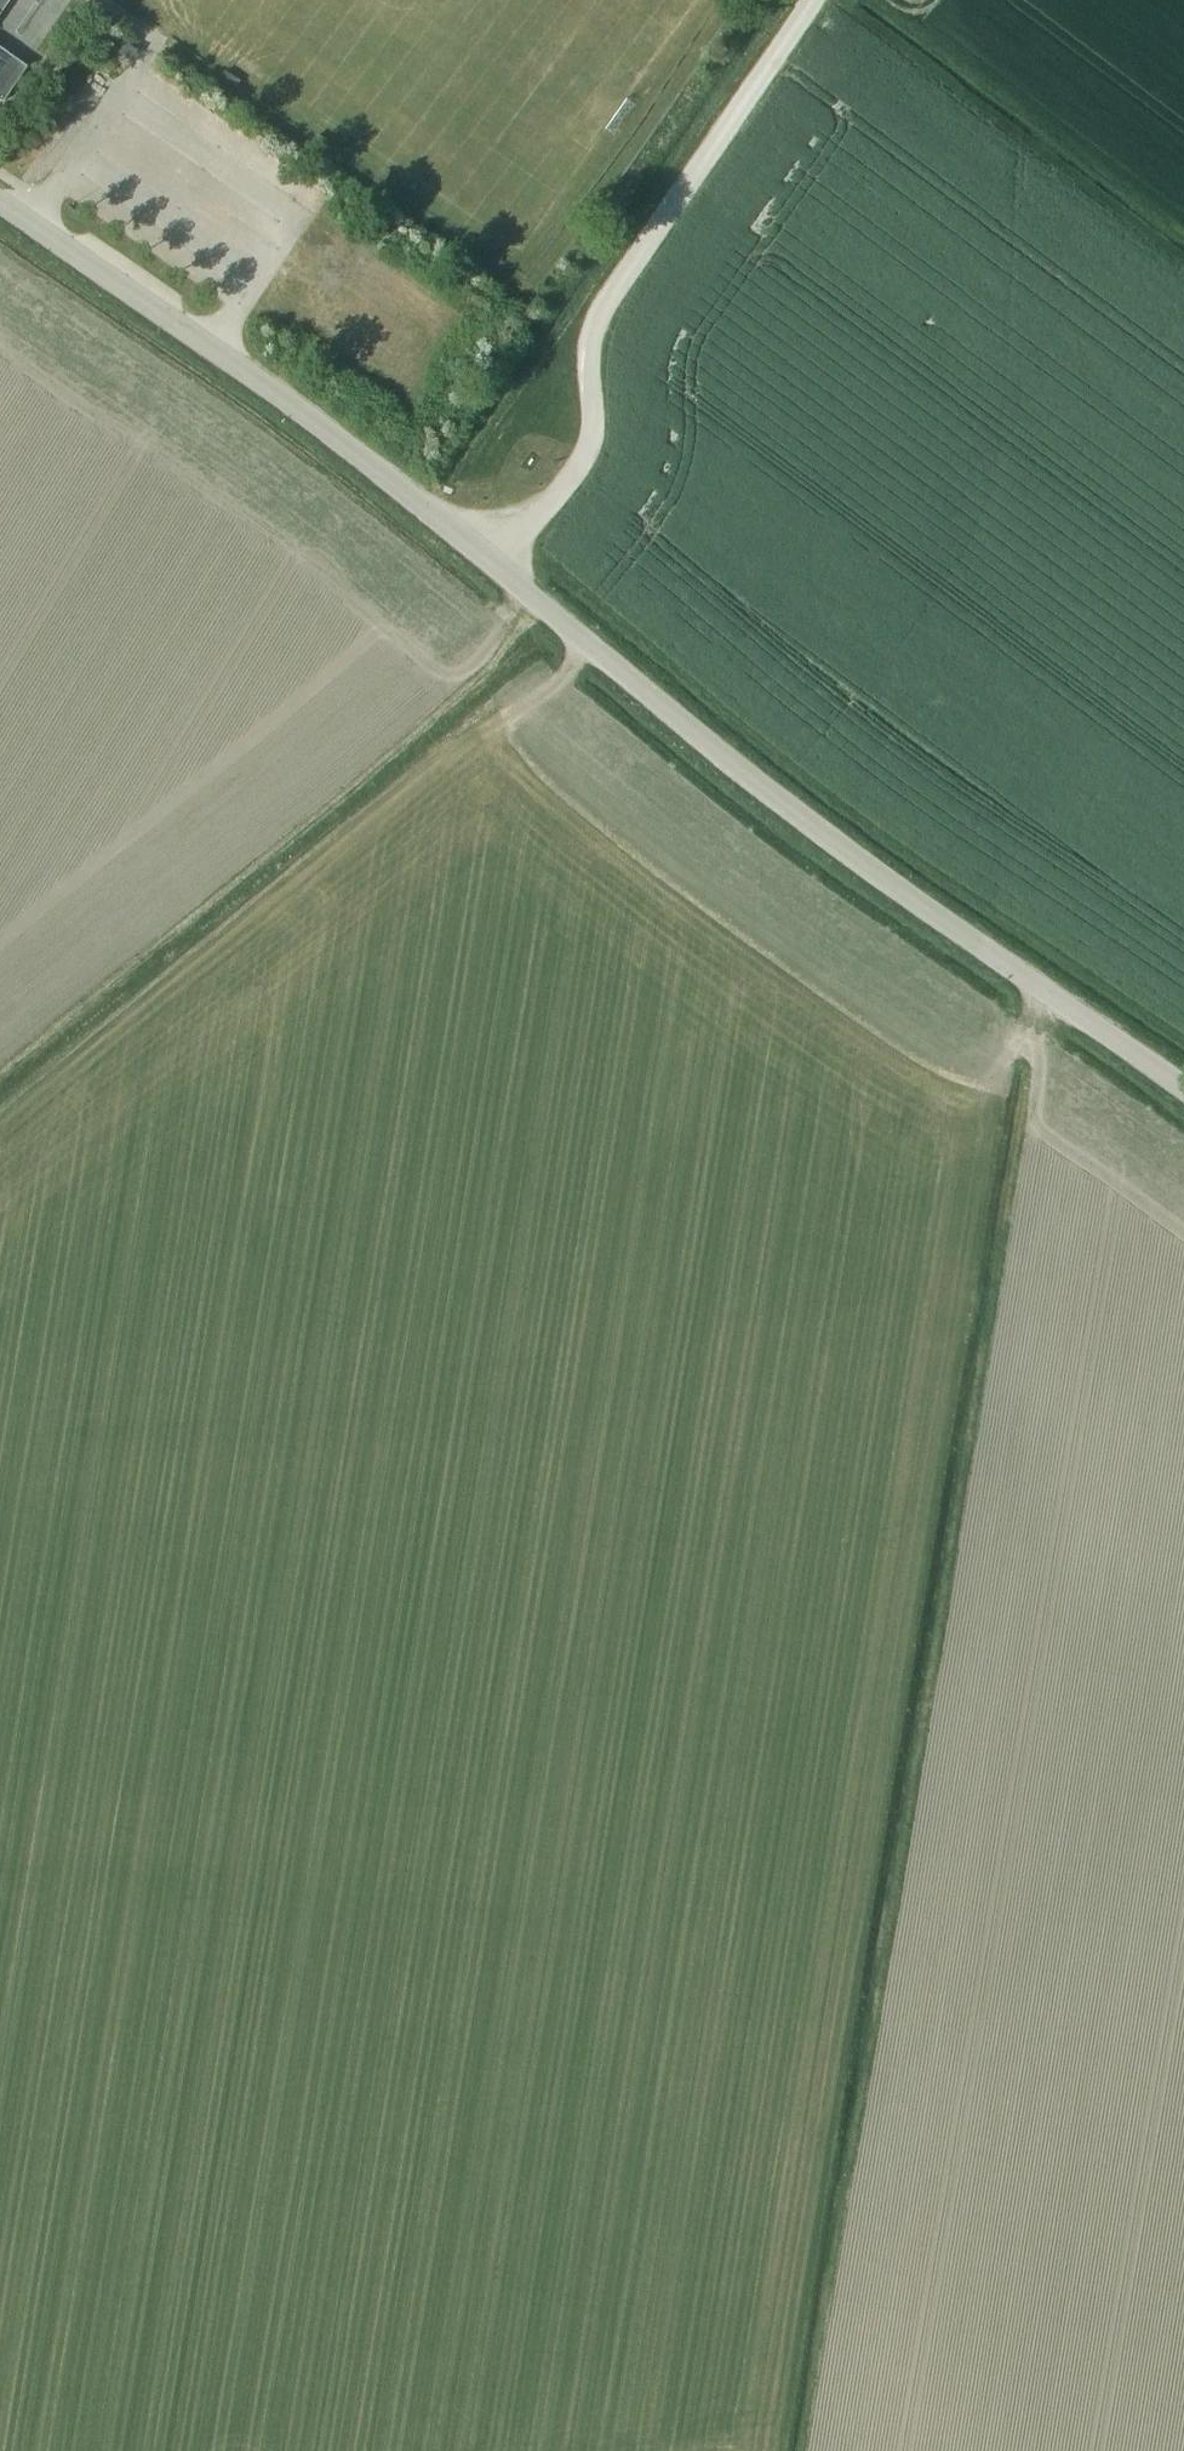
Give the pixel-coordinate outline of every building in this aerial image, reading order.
[(10,0),(0,0),(0,14),(10,0)] [(1,101),(26,67),(7,53),(0,48),(0,100),(1,101)]
